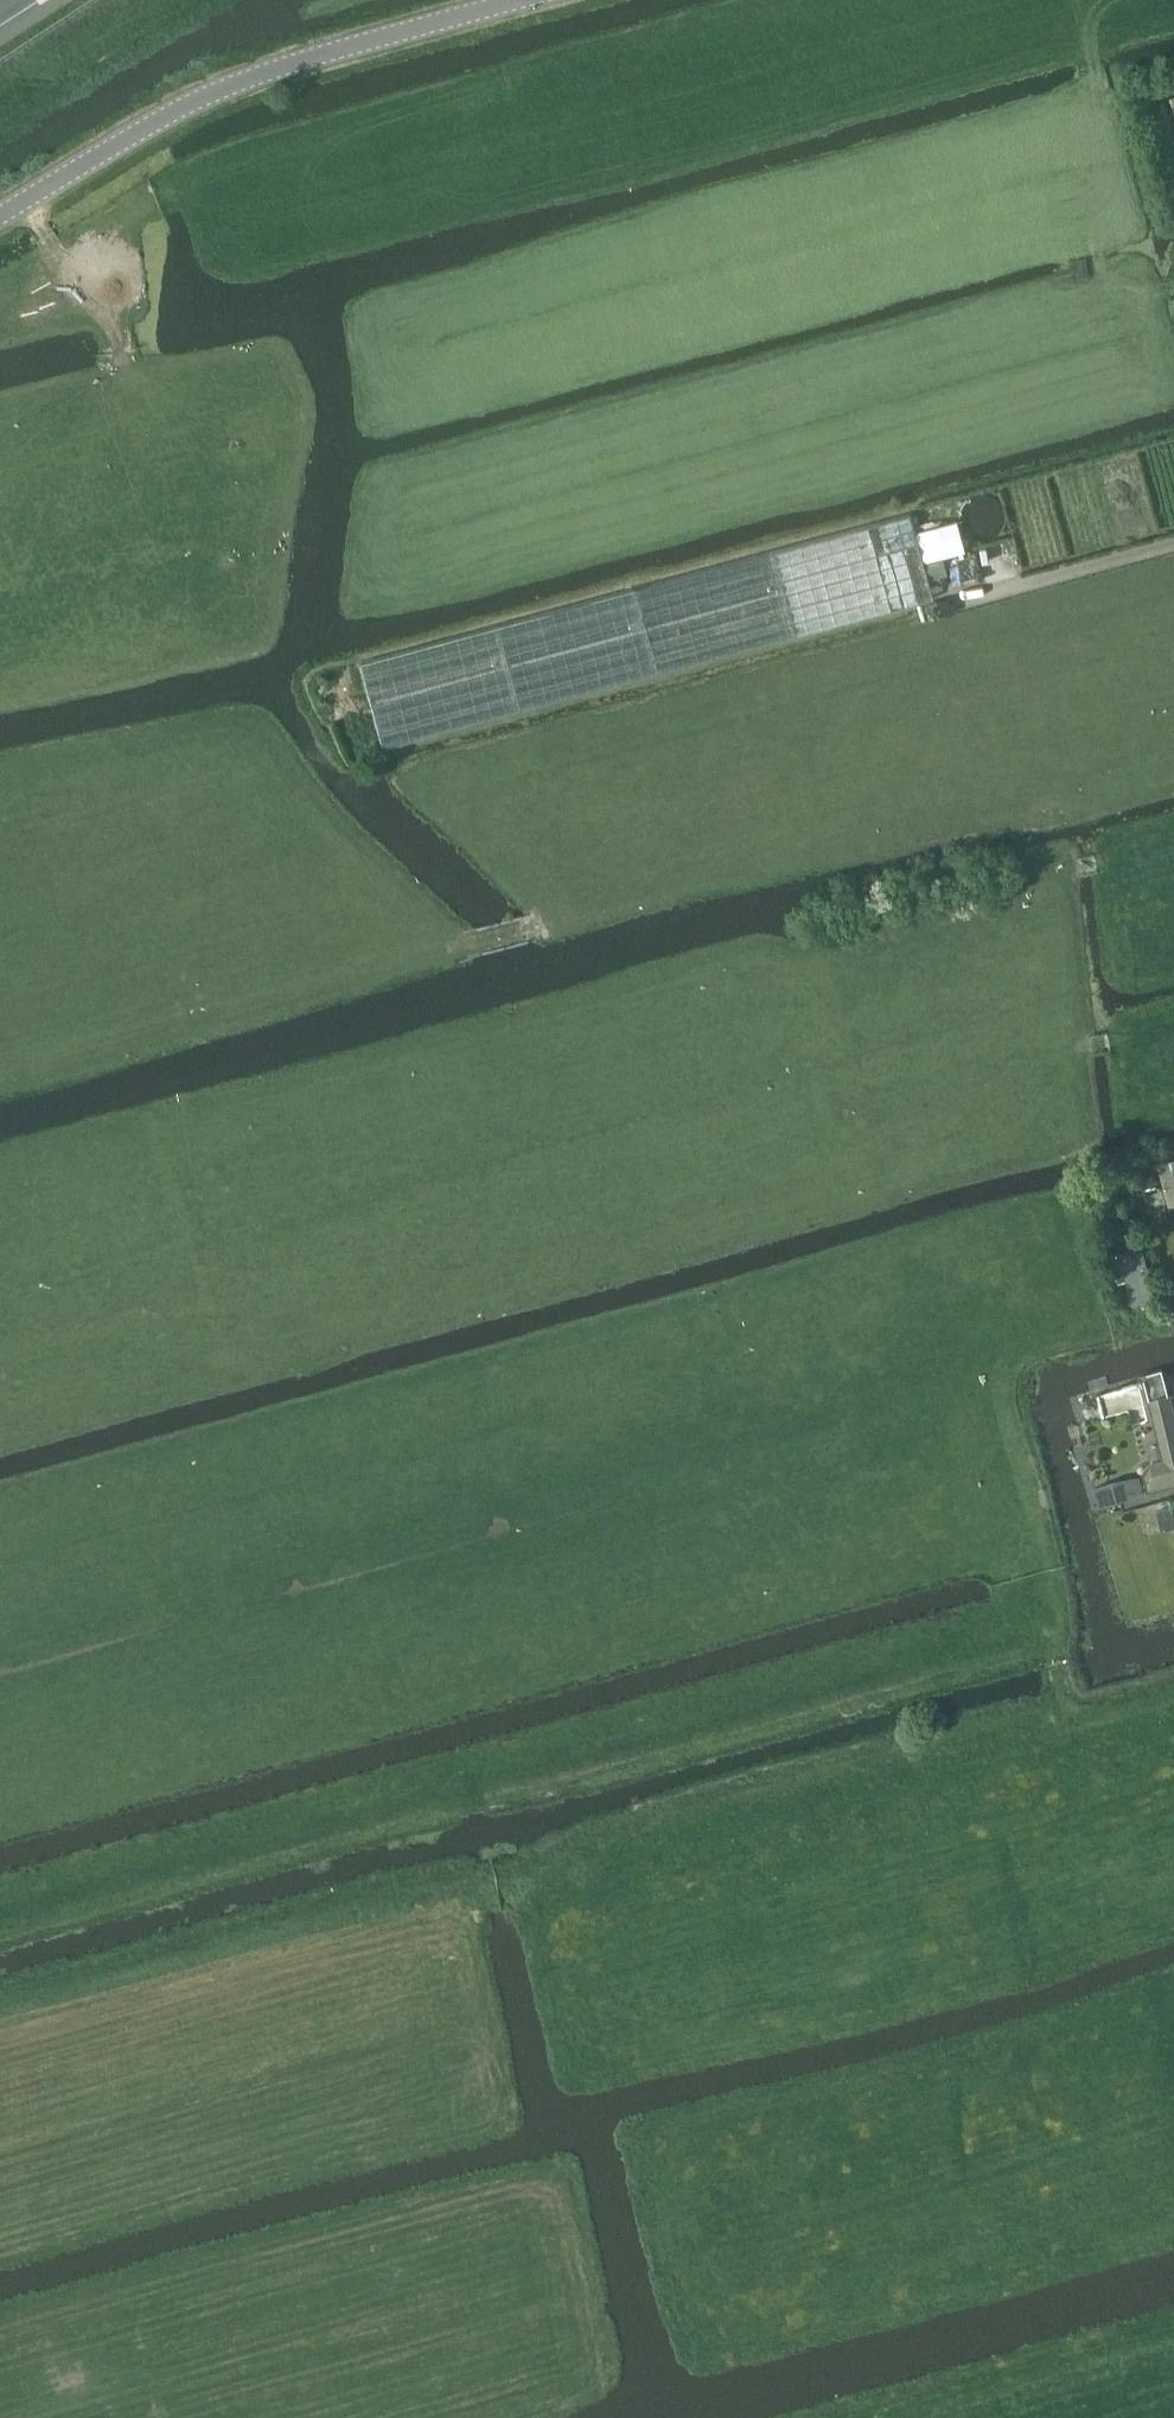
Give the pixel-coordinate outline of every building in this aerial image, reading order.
[(383,745),(934,597),(924,560),(916,531),(910,513),(360,662),(383,745)] [(956,520),(916,531),(924,560),(942,555),(964,549),(956,520)] [(1159,1161),(1171,1203),(1173,1203),(1173,1157),(1159,1161)] [(1135,1196),(1160,1189),(1153,1164),(1128,1171),(1135,1196)] [(1161,1298),(1144,1243),(1117,1251),(1121,1263),(1113,1265),(1118,1282),(1126,1279),(1134,1306),(1161,1298)] [(1163,1367),(1143,1373),(1144,1375),(1147,1386),(1166,1380),(1163,1369),(1163,1367)] [(1148,1491),(1173,1484),(1173,1402),(1172,1392),(1149,1399),(1164,1457),(1149,1462),(1146,1466),(1144,1471),(1144,1475),(1148,1491)] [(1099,1505),(1145,1492),(1140,1474),(1094,1488),(1099,1505)] [(1158,1510),(1162,1529),(1173,1527),(1173,1507),(1173,1506),(1158,1510)]
